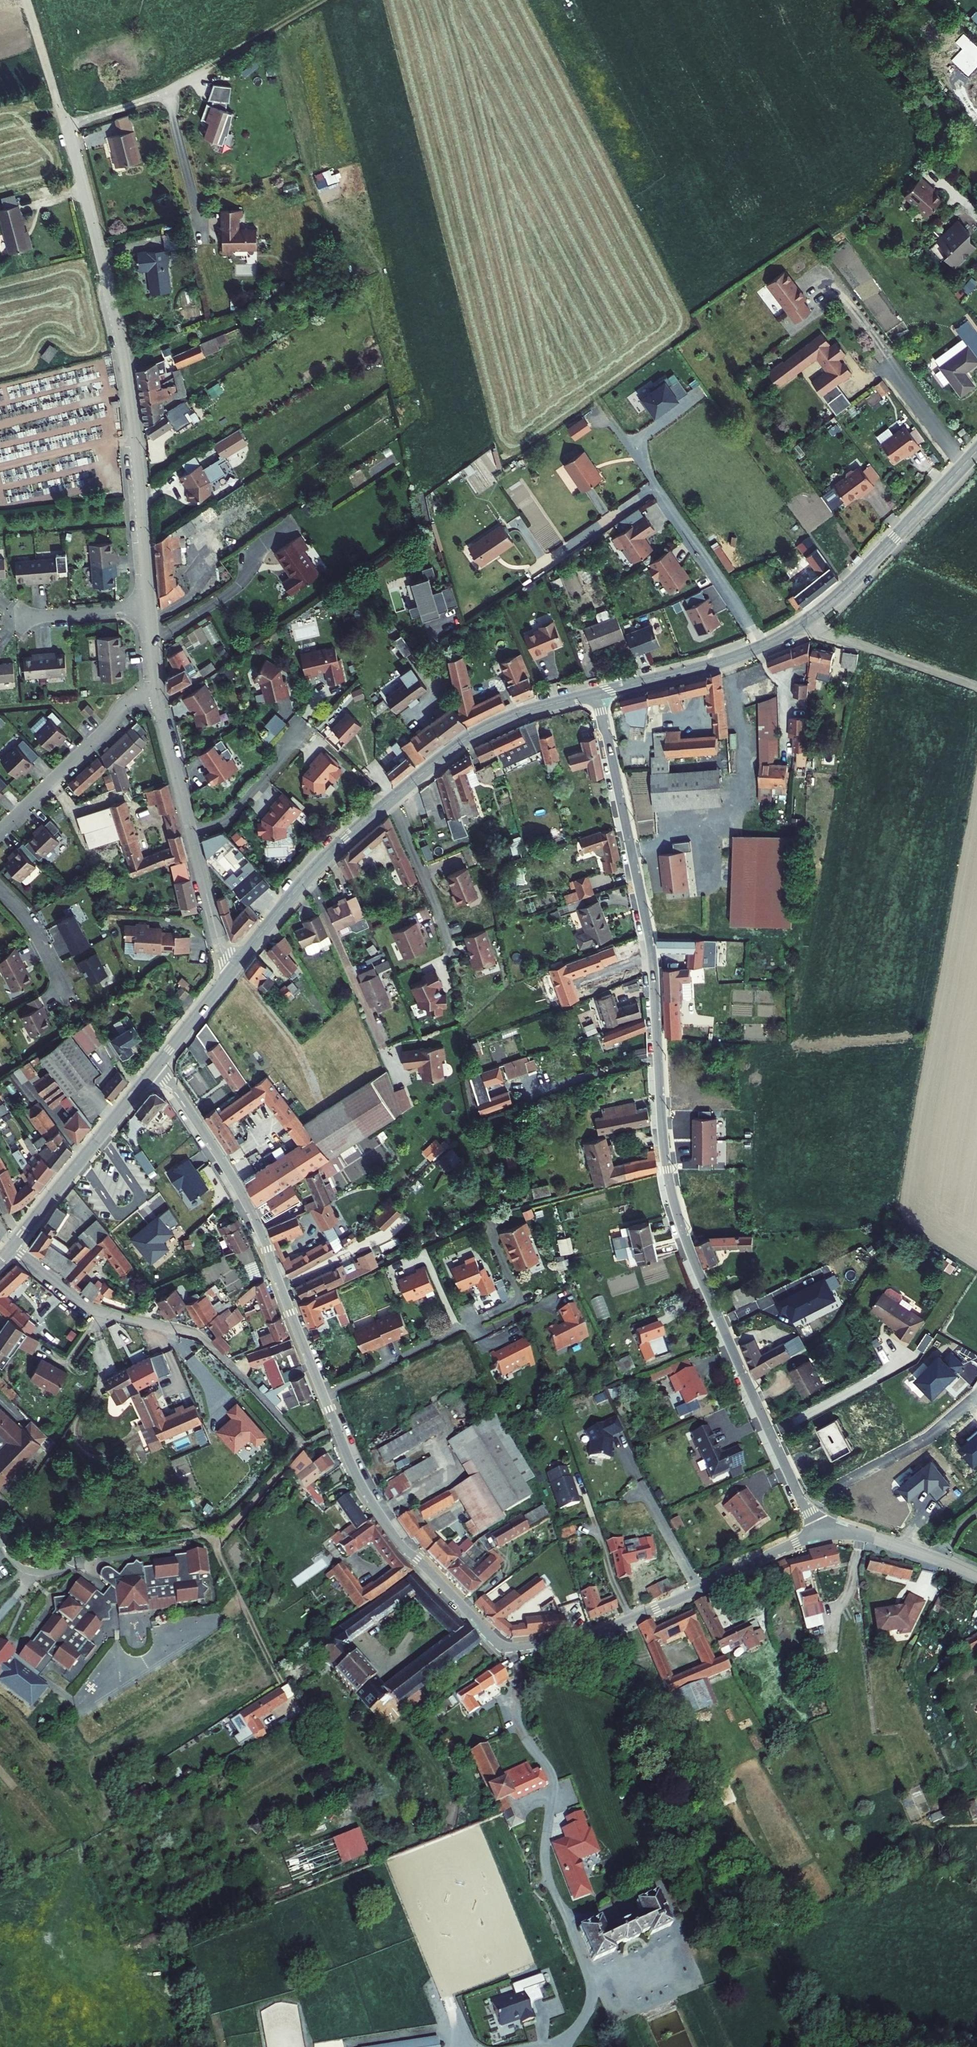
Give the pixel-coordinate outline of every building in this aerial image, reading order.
[(210,102),(204,118),(213,122),(207,138),(225,145),(238,113),(235,112),(236,104),(230,103),(230,99),(234,100),(236,84),(218,81),(212,97),(218,98),(217,105),(210,102)] [(118,136),(106,139),(114,168),(139,162),(126,116),(113,120),(118,136)] [(334,169),(316,172),(318,188),(337,186),(334,169)] [(918,173),(902,192),(923,212),(938,194),(927,184),(929,183),(918,173)] [(15,194),(1,196),(2,205),(17,202),(15,194)] [(0,209),(0,223),(8,254),(30,248),(27,237),(24,237),(16,205),(0,209)] [(242,209),(222,208),(221,225),(217,225),(217,234),(222,234),(222,240),(220,241),(220,253),(231,253),(231,247),(255,249),(256,229),(246,229),(245,230),(237,227),(238,215),(241,216),(242,209)] [(958,212),(930,239),(941,250),(943,249),(956,262),(967,251),(964,248),(975,238),(965,228),(969,223),(958,212)] [(160,250),(133,254),(135,272),(144,271),(147,294),(167,292),(163,261),(167,261),(165,250),(176,248),(174,236),(158,238),(160,250)] [(810,305),(789,278),(771,291),(800,329),(815,318),(807,308),(810,305)] [(938,362),(940,364),(934,369),(942,379),(948,374),(961,390),(975,379),(965,367),(976,357),(976,333),(965,318),(954,327),(960,334),(965,340),(938,362)] [(814,379),(824,391),(839,379),(841,378),(842,379),(845,377),(846,378),(853,373),(852,371),(855,369),(846,358),(845,360),(842,356),(849,350),(839,338),(832,344),(830,342),(833,340),(824,330),(787,359),(786,358),(770,370),(780,384),(796,372),(796,373),(801,369),(800,368),(811,360),(812,361),(820,355),(830,366),(829,371),(826,370),(814,379)] [(220,333),(204,340),(207,349),(224,342),(220,333)] [(965,340),(960,334),(934,356),(938,362),(965,340)] [(204,340),(171,354),(175,367),(201,356),(200,352),(207,349),(204,340)] [(162,359),(136,370),(139,394),(161,392),(166,386),(167,382),(160,383),(157,366),(162,364),(162,359)] [(180,369),(170,372),(172,380),(182,377),(180,369)] [(884,374),(877,381),(885,390),(892,384),(884,374)] [(664,382),(677,399),(686,393),(673,375),(664,382)] [(185,387),(182,377),(172,380),(174,389),(185,387)] [(824,391),(829,398),(844,386),(839,379),(824,391)] [(664,382),(640,399),(654,419),(679,401),(677,399),(664,382)] [(171,386),(166,386),(161,392),(139,394),(140,400),(161,397),(171,396),(171,390),(171,386)] [(829,398),(838,410),(854,398),(844,386),(829,398)] [(186,394),(185,387),(174,389),(176,398),(186,394)] [(163,410),(161,397),(140,400),(143,425),(163,412),(163,410)] [(163,412),(143,425),(148,434),(172,420),(169,415),(189,402),(187,397),(163,412)] [(591,425),(585,417),(570,427),(576,435),(591,425)] [(909,419),(884,439),(899,457),(911,447),(913,449),(925,439),(909,419)] [(235,429),(211,444),(218,455),(221,456),(243,442),(244,442),(235,429)] [(562,462),(582,488),(599,476),(589,463),(591,462),(581,448),(562,462)] [(193,456),(184,462),(187,468),(197,462),(193,456)] [(589,463),(599,476),(601,475),(591,462),(589,463)] [(877,462),(871,467),(882,482),(889,477),(877,462)] [(197,464),(176,477),(181,484),(183,482),(186,487),(185,489),(185,500),(197,500),(207,494),(207,480),(204,476),(205,475),(200,467),(199,468),(197,464)] [(850,478),(841,485),(855,502),(869,492),(871,495),(884,485),(882,482),(871,467),(869,464),(863,468),(860,466),(849,476),(850,478)] [(640,518),(634,509),(616,520),(622,529),(640,518)] [(159,596),(161,609),(184,593),(178,584),(173,586),(171,565),(181,564),(180,548),(184,548),(183,538),(178,538),(199,524),(194,516),(154,542),(159,596)] [(622,529),(608,539),(615,549),(619,547),(629,563),(648,550),(641,541),(640,541),(638,538),(650,530),(641,517),(640,518),(622,529)] [(472,544),(484,560),(511,540),(500,524),(472,544)] [(825,567),(793,591),(802,603),(844,571),(813,531),(803,539),(825,567)] [(275,551),(291,575),(283,581),(290,593),(320,574),(304,550),(309,547),(301,535),(275,551)] [(112,573),(115,572),(114,558),(110,558),(109,544),(88,546),(92,589),(113,587),(112,573)] [(468,546),(480,563),(484,560),(472,544),(468,546)] [(673,562),(665,551),(646,564),(649,568),(644,571),(650,579),(654,576),(659,583),(661,584),(667,594),(678,587),(678,584),(677,583),(685,578),(677,567),(676,568),(672,567),(672,566),(671,564),(673,562)] [(44,580),(58,579),(56,561),(51,561),(50,559),(23,561),(23,563),(15,564),(16,582),(30,581),(30,584),(45,583),(44,580)] [(436,574),(433,564),(423,567),(426,576),(412,580),(419,601),(410,603),(413,613),(421,610),(423,617),(440,612),(439,609),(449,606),(443,587),(434,589),(430,576),(436,574)] [(458,603),(452,584),(443,587),(449,606),(458,603)] [(687,606),(705,595),(701,589),(683,600),(687,606)] [(703,599),(682,609),(693,632),(697,634),(715,625),(709,614),(708,615),(705,608),(707,607),(703,599)] [(601,607),(599,606),(590,609),(589,612),(592,619),(604,615),(601,607)] [(617,634),(609,613),(604,615),(592,619),(577,624),(585,646),(617,634)] [(557,643),(548,620),(534,626),(535,628),(519,635),(528,658),(542,653),(540,649),(557,643)] [(648,629),(646,628),(635,632),(632,631),(621,635),(629,656),(637,653),(637,651),(654,645),(648,629)] [(412,648),(401,631),(393,637),(404,653),(412,648)] [(119,666),(122,665),(121,651),(118,651),(117,637),(95,639),(99,682),(120,680),(119,666)] [(810,659),(811,642),(769,658),(774,670),(797,661),(802,662),(810,659)] [(186,644),(168,654),(176,667),(167,672),(168,687),(176,689),(198,675),(196,671),(189,660),(194,657),(186,644)] [(299,651),(303,672),(316,669),(316,667),(323,666),(326,680),(342,676),(340,665),(338,666),(333,644),(325,645),(325,644),(311,647),(312,648),(299,651)] [(814,649),(810,674),(819,676),(821,670),(831,673),(835,653),(814,649)] [(845,651),(841,667),(855,671),(860,655),(845,651)] [(516,652),(510,654),(514,665),(520,662),(516,652)] [(59,673),(65,673),(64,655),(50,656),(50,653),(35,654),(36,657),(22,658),(23,676),(32,676),(32,677),(60,675),(59,673)] [(471,697),(462,653),(448,658),(451,668),(460,713),(464,719),(504,701),(499,689),(475,700),(474,696),(471,697)] [(506,680),(512,697),(528,691),(521,673),(523,672),(520,662),(514,665),(510,654),(500,658),(508,679),(506,680)] [(217,656),(205,664),(209,670),(221,662),(217,656)] [(262,689),(264,698),(288,693),(284,679),(281,679),(278,666),(274,664),(275,662),(264,656),(253,675),(261,679),(263,686),(264,687),(262,689)] [(189,660),(196,671),(201,667),(194,657),(189,660)] [(13,681),(11,663),(0,664),(0,682),(13,681)] [(424,686),(408,663),(397,671),(403,680),(384,694),(394,708),(405,700),(408,704),(416,698),(413,694),(424,686)] [(725,724),(723,672),(694,679),(696,693),(709,691),(710,711),(713,711),(715,735),(727,735),(727,724),(725,724)] [(206,678),(184,693),(192,705),(194,703),(197,708),(199,719),(220,715),(217,700),(211,692),(212,688),(206,678)] [(683,681),(686,696),(696,693),(694,679),(683,681)] [(686,696),(683,681),(651,689),(649,704),(670,699),(673,710),(684,708),(681,697),(686,696)] [(810,684),(796,683),(795,696),(809,697),(810,684)] [(648,715),(649,704),(651,689),(625,696),(627,708),(636,707),(637,717),(648,715)] [(761,731),(763,731),(779,730),(778,692),(761,698),(761,731)] [(435,714),(428,720),(442,738),(464,719),(460,713),(452,703),(443,710),(438,703),(431,709),(435,714)] [(77,710),(83,717),(90,711),(84,704),(77,710)] [(347,711),(331,727),(345,740),(360,724),(347,711)] [(275,712),(264,724),(275,734),(286,722),(275,712)] [(809,718),(793,717),(792,731),(791,731),(791,737),(795,737),(795,750),(799,750),(798,759),(808,760),(809,718)] [(58,742),(63,737),(46,719),(31,734),(45,749),(55,740),(58,742)] [(494,750),(501,770),(512,765),(510,759),(508,760),(503,746),(508,744),(510,751),(525,745),(523,738),(537,732),(534,719),(490,737),(494,750)] [(428,720),(424,723),(438,741),(442,738),(428,720)] [(114,784),(114,786),(127,783),(123,761),(129,755),(136,748),(141,744),(140,743),(146,738),(131,722),(126,728),(126,727),(108,745),(101,752),(101,753),(107,759),(114,784)] [(424,723),(420,727),(434,744),(438,741),(424,723)] [(420,727),(409,735),(410,736),(424,754),(434,744),(420,727)] [(763,731),(761,755),(779,757),(779,730),(763,731)] [(716,752),(715,735),(682,738),(681,731),(655,733),(656,754),(651,755),(652,772),(667,771),(666,755),(716,752)] [(551,734),(539,737),(548,772),(560,768),(551,734)] [(586,763),(589,776),(604,773),(596,735),(580,738),(583,751),(566,754),(569,767),(586,763)] [(410,736),(400,744),(414,762),(424,754),(410,736)] [(478,756),(494,750),(490,737),(474,743),(478,756)] [(384,770),(392,780),(414,762),(400,744),(395,738),(392,741),(393,743),(390,746),(395,752),(389,758),(393,763),(384,770)] [(212,740),(196,751),(203,762),(205,761),(208,759),(210,762),(209,766),(209,767),(202,771),(209,782),(214,778),(215,779),(234,767),(227,756),(229,755),(230,751),(225,744),(219,749),(217,750),(212,740)] [(31,764),(13,745),(0,757),(0,762),(13,776),(22,767),(25,770),(31,764)] [(512,755),(518,770),(542,761),(535,745),(512,755)] [(323,751),(320,749),(308,762),(311,764),(303,773),(303,777),(301,777),(301,786),(304,786),(304,790),(323,788),(322,779),(326,775),(331,779),(340,770),(334,765),(338,762),(324,749),(323,751)] [(469,751),(450,764),(458,788),(457,789),(458,793),(459,793),(463,804),(466,816),(478,812),(471,791),(463,769),(473,762),(469,751)] [(68,780),(75,789),(105,763),(103,759),(97,753),(68,780)] [(761,761),(759,784),(772,786),(773,763),(761,761)] [(787,766),(773,763),(772,786),(772,793),(780,795),(780,806),(785,806),(787,766)] [(450,817),(460,814),(463,821),(467,820),(466,816),(463,804),(459,793),(458,793),(457,789),(458,788),(450,764),(447,766),(447,768),(437,776),(450,817)] [(723,803),(720,767),(667,771),(652,772),(654,808),(723,803)] [(109,802),(131,870),(164,857),(165,859),(186,853),(166,779),(144,787),(147,799),(155,796),(159,808),(162,807),(167,827),(166,828),(170,842),(161,843),(161,845),(141,853),(123,797),(109,802)] [(426,811),(435,808),(427,783),(419,790),(426,811)] [(772,793),(772,786),(759,784),(758,799),(771,801),(772,793)] [(300,807),(281,790),(270,803),(271,803),(266,809),(267,810),(263,815),(260,815),(260,820),(256,820),(256,831),(261,831),(261,832),(264,832),(264,835),(283,834),(282,824),(284,824),(289,818),(289,817),(292,814),(293,815),(300,807)] [(385,836),(405,883),(416,879),(389,815),(379,823),(385,836)] [(27,837),(42,852),(57,837),(41,819),(35,825),(37,827),(27,837)] [(372,830),(377,842),(385,836),(379,823),(372,830)] [(618,857),(612,828),(600,832),(599,831),(579,838),(584,852),(593,848),(594,852),(600,854),(604,852),(606,859),(600,861),(602,871),(615,868),(613,858),(618,857)] [(207,858),(212,865),(235,845),(221,829),(201,835),(207,858)] [(340,859),(347,875),(359,870),(355,860),(377,842),(372,830),(340,859)] [(239,834),(235,840),(243,845),(247,839),(239,834)] [(795,839),(735,837),(733,927),(793,929),(795,839)] [(33,852),(21,839),(16,844),(29,857),(33,852)] [(691,849),(689,839),(672,841),(673,851),(660,853),(664,890),(688,887),(683,850),(691,849)] [(18,877),(34,862),(29,857),(16,844),(16,843),(10,849),(12,852),(3,860),(18,877)] [(197,906),(184,855),(170,859),(179,904),(178,904),(179,909),(197,906)] [(228,885),(242,905),(268,881),(253,864),(228,885)] [(451,894),(455,904),(476,896),(466,868),(447,875),(453,893),(451,894)] [(574,879),(580,897),(582,897),(595,892),(588,874),(574,879)] [(225,895),(217,897),(227,939),(233,939),(252,918),(242,905),(231,916),(225,895)] [(580,948),(612,937),(599,903),(587,907),(582,897),(580,897),(561,904),(565,916),(578,911),(587,934),(576,937),(580,948)] [(372,935),(359,904),(349,907),(349,905),(341,908),(342,911),(331,915),(340,937),(352,932),(354,938),(359,940),(372,935)] [(70,954),(91,944),(76,911),(54,921),(70,954)] [(296,931),(303,947),(305,946),(308,953),(311,954),(319,951),(321,948),(318,941),(329,935),(319,914),(303,920),(305,927),(296,931)] [(125,931),(125,936),(135,936),(135,944),(147,945),(147,947),(161,947),(161,944),(174,944),(174,946),(189,946),(189,929),(181,929),(181,927),(162,926),(162,923),(153,923),(153,925),(149,925),(149,920),(135,919),(135,921),(124,921),(124,931),(125,931)] [(393,932),(404,958),(426,949),(422,938),(423,937),(417,922),(393,932)] [(485,931),(465,937),(472,958),(471,959),(475,970),(496,963),(485,931)] [(284,934),(281,937),(291,949),(292,948),(284,934)] [(318,941),(321,948),(332,943),(329,935),(318,941)] [(267,949),(286,972),(295,965),(286,953),(291,949),(281,937),(267,949)] [(663,968),(667,1037),(684,1036),(681,998),(685,998),(684,980),(701,979),(702,964),(705,964),(706,939),(689,939),(689,938),(657,937),(657,948),(690,950),(689,966),(663,968)] [(13,943),(0,955),(0,967),(1,968),(11,988),(30,978),(13,943)] [(549,969),(561,1003),(576,997),(568,977),(585,971),(587,976),(622,963),(615,946),(606,949),(608,954),(582,964),(579,958),(549,969)] [(105,971),(94,949),(75,958),(79,966),(81,965),(88,979),(105,971)] [(246,969),(265,992),(274,985),(267,976),(270,973),(256,956),(246,969)] [(360,983),(361,987),(380,976),(379,975),(377,976),(374,969),(358,976),(361,982),(360,983)] [(434,972),(420,978),(422,981),(411,986),(412,988),(410,989),(416,1002),(416,1009),(425,1009),(425,1017),(436,1017),(437,1010),(444,1010),(445,998),(439,997),(437,991),(439,990),(437,987),(441,986),(434,972)] [(177,978),(184,984),(188,980),(180,974),(177,978)] [(374,1006),(377,1014),(393,1008),(390,1000),(395,998),(390,986),(392,986),(389,979),(382,981),(380,976),(361,987),(370,1008),(374,1006)] [(630,985),(633,992),(643,988),(641,981),(630,985)] [(285,997),(289,1002),(301,992),(293,982),(288,986),(292,991),(285,997)] [(175,991),(182,997),(188,990),(180,984),(175,991)] [(281,992),(285,997),(292,991),(288,986),(281,992)] [(609,1025),(643,1012),(638,999),(616,1008),(614,1004),(616,1003),(612,992),(598,997),(609,1025)] [(29,1032),(48,1022),(41,1010),(44,1008),(41,1001),(40,1002),(36,993),(24,999),(28,1007),(19,1012),(29,1032)] [(89,1017),(99,1030),(106,1026),(96,1005),(86,1011),(89,1017)] [(105,1042),(115,1061),(132,1051),(129,1044),(142,1037),(129,1014),(116,1021),(122,1033),(105,1042)] [(99,1030),(89,1017),(71,1031),(86,1052),(103,1040),(99,1030)] [(604,1033),(608,1043),(647,1027),(644,1018),(604,1033)] [(231,1158),(263,1218),(300,1201),(290,1182),(327,1157),(302,1123),(300,1121),(309,1114),(275,1070),(253,1086),(207,1022),(199,1032),(241,1094),(217,1110),(214,1106),(203,1113),(226,1149),(237,1142),(225,1122),(265,1096),(299,1140),(294,1143),(296,1146),(279,1157),(274,1150),(263,1157),(267,1164),(254,1171),(243,1152),(231,1158)] [(68,1033),(66,1041),(92,1077),(95,1069),(68,1033)] [(66,1041),(41,1058),(68,1095),(92,1077),(66,1041)] [(625,1046),(627,1062),(650,1057),(647,1042),(625,1046)] [(420,1071),(421,1084),(440,1083),(439,1063),(443,1062),(442,1050),(400,1053),(401,1065),(416,1064),(416,1067),(420,1066),(420,1071)] [(63,1123),(77,1141),(91,1124),(68,1095),(41,1058),(38,1056),(13,1071),(20,1080),(28,1075),(51,1107),(60,1100),(72,1114),(63,1123)] [(492,1068),(494,1073),(496,1079),(496,1080),(504,1077),(502,1071),(506,1069),(509,1078),(529,1071),(525,1061),(514,1065),(512,1061),(492,1068)] [(126,1081),(120,1069),(102,1091),(112,1099),(126,1081)] [(302,1123),(327,1157),(401,1114),(394,1095),(385,1073),(302,1123)] [(480,1109),(481,1111),(510,1101),(506,1089),(489,1094),(486,1085),(494,1082),(493,1080),(496,1079),(494,1073),(478,1079),(478,1078),(473,1080),(475,1084),(478,1083),(479,1085),(475,1087),(479,1099),(476,1100),(478,1110),(480,1109)] [(536,1092),(538,1097),(550,1093),(548,1088),(536,1092)] [(134,1110),(146,1120),(155,1110),(168,1121),(177,1116),(169,1102),(156,1089),(151,1089),(134,1110)] [(394,1095),(401,1114),(410,1108),(403,1091),(394,1095)] [(596,1117),(599,1133),(650,1123),(647,1107),(637,1109),(635,1101),(601,1108),(603,1116),(596,1117)] [(38,1104),(31,1108),(35,1113),(41,1108),(38,1104)] [(26,1112),(29,1116),(35,1113),(31,1108),(26,1112)] [(29,1116),(36,1126),(49,1117),(41,1108),(35,1113),(29,1116)] [(146,1120),(162,1127),(168,1121),(155,1110),(146,1120)] [(36,1126),(47,1140),(59,1131),(49,1117),(36,1126)] [(701,1119),(696,1119),(696,1163),(701,1163),(714,1163),(719,1163),(718,1119),(714,1119),(701,1119)] [(47,1140),(50,1144),(53,1148),(66,1156),(72,1148),(59,1131),(47,1140)] [(436,1137),(423,1150),(433,1160),(446,1147),(436,1137)] [(53,1148),(50,1144),(47,1145),(41,1138),(33,1143),(34,1144),(44,1159),(56,1169),(66,1156),(53,1148)] [(606,1138),(588,1142),(596,1185),(658,1171),(655,1151),(647,1153),(647,1157),(612,1164),(610,1154),(613,1153),(612,1145),(608,1145),(606,1138)] [(226,1149),(231,1158),(243,1152),(237,1142),(226,1149)] [(587,1151),(594,1185),(596,1185),(588,1142),(585,1142),(586,1145),(583,1145),(584,1151),(587,1151)] [(39,1162),(34,1169),(46,1184),(56,1169),(44,1159),(34,1144),(30,1148),(39,1162)] [(131,1150),(145,1171),(151,1168),(137,1146),(131,1150)] [(19,1147),(13,1149),(21,1165),(27,1162),(19,1147)] [(189,1158),(171,1170),(168,1172),(178,1187),(181,1185),(190,1200),(209,1188),(189,1158)] [(303,1175),(310,1189),(326,1182),(323,1174),(318,1177),(314,1168),(303,1175)] [(4,1169),(0,1171),(0,1192),(8,1213),(19,1207),(26,1202),(34,1196),(39,1190),(29,1182),(27,1179),(25,1181),(28,1187),(15,1193),(4,1169)] [(26,1177),(27,1179),(29,1182),(39,1190),(46,1184),(34,1169),(26,1177)] [(303,1203),(307,1210),(334,1196),(326,1182),(310,1189),(315,1198),(303,1203)] [(531,1188),(534,1198),(550,1194),(548,1184),(531,1188)] [(400,1209),(391,1199),(374,1215),(384,1225),(400,1209)] [(313,1207),(317,1215),(333,1209),(330,1201),(313,1207)] [(27,1246),(65,1272),(71,1263),(73,1264),(86,1250),(78,1241),(63,1256),(46,1242),(68,1211),(57,1204),(32,1243),(30,1241),(27,1246)] [(180,1224),(168,1209),(131,1238),(152,1265),(171,1250),(164,1242),(176,1232),(173,1229),(180,1224)] [(279,1256),(286,1274),(340,1248),(343,1245),(341,1239),(340,1239),(334,1225),(335,1225),(335,1224),(336,1223),(337,1222),(337,1220),(337,1219),(337,1218),(333,1209),(317,1215),(324,1230),(322,1231),(326,1240),(328,1239),(328,1241),(289,1258),(287,1252),(279,1256)] [(267,1225),(265,1226),(270,1236),(283,1231),(284,1234),(307,1226),(302,1213),(285,1220),(284,1218),(267,1225)] [(78,1241),(86,1250),(106,1229),(100,1221),(83,1238),(82,1237),(78,1241)] [(219,1228),(222,1233),(238,1227),(235,1221),(219,1228)] [(525,1223),(499,1234),(508,1254),(510,1253),(517,1270),(538,1261),(526,1234),(529,1233),(525,1223)] [(614,1239),(616,1249),(654,1241),(650,1223),(622,1229),(624,1237),(614,1239)] [(218,1248),(222,1256),(246,1244),(238,1227),(222,1233),(227,1244),(218,1248)] [(66,1275),(73,1282),(82,1273),(104,1250),(132,1287),(138,1282),(136,1279),(141,1276),(111,1236),(108,1232),(66,1275)] [(561,1253),(574,1252),(572,1235),(559,1237),(561,1253)] [(697,1244),(706,1267),(720,1261),(715,1246),(742,1245),(743,1249),(757,1248),(756,1236),(711,1238),(697,1244)] [(616,1249),(618,1260),(621,1259),(623,1267),(658,1259),(654,1241),(616,1249)] [(357,1253),(357,1255),(365,1269),(378,1263),(371,1248),(357,1253)] [(296,1285),(300,1294),(325,1283),(326,1286),(365,1269),(357,1255),(360,1264),(347,1270),(344,1263),(296,1285)] [(465,1263),(451,1269),(460,1291),(469,1287),(468,1285),(476,1282),(481,1295),(494,1289),(489,1276),(487,1277),(483,1267),(479,1269),(474,1257),(464,1261),(465,1263)] [(8,1318),(22,1332),(30,1323),(3,1295),(18,1281),(19,1282),(28,1273),(16,1263),(0,1278),(0,1310),(8,1318)] [(425,1270),(416,1273),(418,1277),(414,1278),(413,1277),(399,1283),(407,1303),(412,1300),(414,1304),(426,1298),(425,1295),(434,1291),(425,1270)] [(82,1273),(73,1282),(81,1289),(89,1280),(82,1273)] [(826,1276),(777,1303),(782,1311),(788,1308),(792,1317),(836,1294),(826,1276)] [(255,1294),(259,1306),(275,1299),(273,1296),(269,1297),(262,1279),(252,1284),(237,1298),(240,1301),(241,1305),(255,1294)] [(91,1299),(106,1304),(112,1291),(109,1288),(111,1286),(104,1280),(100,1285),(94,1281),(92,1283),(89,1280),(81,1289),(91,1299)] [(726,1294),(734,1309),(753,1299),(746,1284),(726,1294)] [(298,1302),(307,1324),(323,1318),(318,1307),(333,1301),(337,1311),(344,1308),(335,1287),(298,1302)] [(902,1294),(892,1287),(889,1288),(885,1293),(884,1292),(883,1293),(881,1293),(879,1296),(880,1299),(873,1309),(892,1322),(891,1325),(898,1330),(905,1334),(912,1340),(925,1320),(918,1315),(910,1310),(900,1303),(903,1298),(902,1294)] [(155,1301),(166,1317),(184,1303),(173,1288),(155,1301)] [(184,1303),(189,1310),(209,1298),(206,1294),(201,1297),(199,1295),(195,1297),(194,1296),(184,1303)] [(595,1297),(602,1319),(612,1316),(605,1294),(595,1297)] [(189,1310),(199,1324),(208,1318),(228,1304),(225,1300),(218,1305),(213,1299),(211,1301),(209,1298),(189,1310)] [(913,1305),(903,1298),(900,1303),(910,1310),(913,1305)] [(257,1333),(261,1342),(288,1331),(280,1314),(276,1316),(272,1306),(277,1304),(275,1299),(259,1306),(269,1329),(257,1333)] [(232,1310),(228,1304),(208,1318),(217,1332),(242,1316),(236,1307),(232,1310)] [(405,1325),(397,1305),(374,1314),(374,1316),(383,1337),(392,1333),(391,1331),(405,1325)] [(545,1331),(550,1342),(549,1342),(554,1354),(577,1343),(579,1344),(587,1340),(572,1307),(559,1313),(564,1325),(557,1328),(556,1326),(545,1331)] [(374,1341),(383,1337),(374,1316),(351,1325),(359,1345),(373,1340),(374,1341)] [(22,1332),(8,1318),(4,1324),(0,1331),(0,1367),(3,1369),(17,1347),(25,1335),(22,1332)] [(633,1334),(644,1363),(667,1354),(656,1325),(633,1334)] [(898,1330),(896,1332),(911,1342),(912,1340),(905,1334),(898,1330)] [(220,1334),(217,1332),(210,1338),(223,1351),(230,1344),(220,1334)] [(25,1335),(17,1347),(30,1355),(39,1342),(25,1335)] [(268,1344),(269,1345),(273,1357),(285,1351),(290,1361),(297,1358),(288,1336),(268,1344)] [(755,1378),(790,1358),(787,1353),(799,1347),(794,1337),(759,1356),(752,1339),(741,1344),(748,1359),(755,1371),(752,1373),(755,1378)] [(531,1361),(522,1341),(508,1347),(509,1350),(506,1352),(505,1351),(504,1351),(503,1351),(502,1352),(501,1352),(501,1353),(500,1354),(494,1357),(490,1359),(499,1377),(509,1372),(510,1374),(519,1370),(518,1368),(526,1364),(531,1361)] [(279,1384),(283,1382),(279,1370),(273,1357),(269,1345),(244,1354),(248,1366),(262,1361),(273,1387),(279,1384)] [(166,1370),(157,1351),(127,1365),(136,1385),(166,1370)] [(615,1361),(619,1373),(634,1368),(630,1356),(615,1361)] [(809,1357),(788,1367),(800,1392),(821,1382),(809,1357)] [(68,1373),(42,1358),(31,1378),(57,1392),(68,1373)] [(283,1382),(288,1379),(302,1371),(298,1362),(279,1370),(283,1382)] [(131,1393),(145,1425),(152,1422),(139,1392),(136,1385),(127,1365),(104,1377),(115,1400),(131,1393)] [(705,1395),(704,1396),(694,1370),(671,1379),(680,1402),(684,1400),(690,1414),(710,1406),(705,1395)] [(282,1401),(285,1408),(312,1396),(302,1371),(288,1379),(291,1387),(288,1389),(292,1396),(282,1401)] [(20,1406),(26,1401),(0,1376),(0,1386),(20,1406)] [(282,1390),(279,1384),(273,1387),(262,1394),(273,1406),(279,1402),(274,1396),(282,1390)] [(149,1387),(139,1392),(152,1422),(159,1436),(200,1418),(193,1404),(183,1408),(181,1404),(174,1407),(176,1411),(162,1416),(149,1387)] [(376,1448),(383,1460),(446,1426),(433,1402),(406,1417),(412,1429),(376,1448)] [(231,1411),(236,1416),(220,1431),(233,1444),(238,1440),(242,1445),(252,1435),(258,1442),(268,1433),(239,1403),(231,1411)] [(1,1405),(0,1406),(0,1486),(42,1441),(41,1440),(48,1433),(31,1416),(29,1419),(24,1424),(23,1424),(22,1425),(1,1405)] [(468,1479),(459,1484),(479,1520),(482,1519),(488,1529),(503,1521),(500,1515),(529,1498),(522,1486),(529,1482),(517,1455),(492,1415),(446,1444),(468,1479)] [(622,1429),(616,1415),(585,1428),(589,1440),(587,1453),(608,1456),(608,1455),(611,1455),(612,1446),(609,1446),(611,1437),(610,1434),(622,1429)] [(855,1448),(841,1419),(820,1428),(834,1458),(855,1448)] [(145,1425),(140,1427),(146,1441),(158,1436),(159,1436),(152,1422),(145,1425)] [(718,1457),(707,1428),(691,1435),(709,1480),(739,1469),(732,1452),(718,1457)] [(161,1443),(158,1436),(146,1441),(149,1448),(161,1443)] [(310,1495),(317,1504),(322,1500),(309,1483),(332,1468),(324,1456),(313,1464),(305,1454),(288,1468),(302,1486),(310,1495)] [(429,1457),(379,1488),(385,1498),(435,1468),(429,1457)] [(544,1473),(552,1495),(560,1492),(565,1507),(575,1503),(566,1477),(565,1477),(562,1467),(544,1473)] [(479,1520),(459,1484),(451,1489),(457,1500),(471,1525),(479,1520)] [(310,1495),(302,1486),(296,1491),(304,1500),(310,1495)] [(457,1500),(451,1489),(444,1493),(450,1504),(457,1500)] [(552,1495),(557,1510),(565,1507),(560,1492),(552,1495)] [(732,1516),(745,1535),(766,1520),(760,1512),(759,1513),(754,1505),(756,1504),(747,1492),(739,1497),(735,1493),(726,1499),(730,1504),(724,1508),(728,1516),(732,1516)] [(350,1526),(338,1534),(339,1535),(341,1538),(365,1521),(347,1493),(334,1502),(350,1526)] [(397,1518),(412,1538),(413,1537),(427,1528),(421,1520),(450,1504),(444,1493),(414,1510),(413,1508),(397,1518)] [(479,1541),(485,1552),(546,1518),(540,1507),(518,1520),(516,1517),(505,1523),(507,1527),(479,1541)] [(369,1537),(385,1561),(397,1553),(373,1516),(365,1521),(341,1538),(339,1535),(331,1540),(334,1544),(336,1543),(336,1544),(335,1547),(339,1552),(342,1553),(343,1555),(369,1537)] [(675,1516),(667,1520),(673,1531),(681,1526),(675,1516)] [(452,1544),(460,1555),(477,1538),(489,1532),(488,1529),(482,1519),(479,1520),(471,1525),(452,1544)] [(553,1531),(558,1545),(572,1540),(568,1526),(553,1531)] [(432,1536),(427,1528),(413,1537),(418,1544),(432,1536)] [(331,1540),(339,1535),(338,1534),(336,1531),(328,1536),(331,1540)] [(425,1553),(443,1572),(455,1560),(434,1537),(432,1536),(418,1544),(425,1553)] [(618,1555),(625,1580),(634,1577),(631,1564),(658,1557),(656,1551),(659,1551),(655,1536),(627,1543),(625,1536),(610,1541),(614,1556),(618,1555)] [(812,1556),(790,1561),(792,1573),(836,1563),(833,1551),(830,1552),(829,1547),(811,1551),(812,1556)] [(208,1573),(205,1550),(186,1553),(186,1554),(174,1555),(175,1558),(171,1559),(168,1559),(153,1561),(153,1566),(143,1567),(142,1563),(140,1563),(136,1560),(133,1564),(127,1565),(119,1575),(112,1569),(103,1580),(111,1586),(106,1592),(103,1596),(80,1578),(66,1596),(58,1597),(53,1598),(55,1610),(51,1614),(53,1615),(31,1642),(30,1641),(18,1656),(40,1673),(51,1658),(68,1671),(80,1656),(76,1654),(78,1651),(84,1644),(86,1640),(89,1642),(102,1626),(100,1624),(103,1621),(109,1620),(109,1613),(112,1609),(111,1606),(114,1605),(117,1605),(118,1615),(148,1612),(147,1601),(151,1601),(151,1598),(153,1598),(156,1598),(156,1600),(176,1598),(176,1604),(204,1600),(204,1595),(208,1590),(203,1585),(202,1580),(200,1580),(199,1575),(208,1573)] [(385,1561),(391,1568),(403,1559),(397,1553),(385,1561)] [(443,1572),(466,1597),(496,1569),(488,1556),(467,1575),(455,1560),(443,1572)] [(776,1567),(765,1573),(771,1584),(779,1580),(786,1593),(796,1587),(793,1577),(787,1558),(775,1564),(776,1567)] [(338,1585),(355,1607),(379,1593),(411,1569),(403,1559),(391,1568),(373,1582),(361,1589),(337,1559),(321,1571),(326,1578),(329,1575),(338,1585)] [(901,1566),(870,1559),(867,1570),(900,1578),(900,1579),(909,1581),(912,1568),(903,1566),(901,1566)] [(776,1567),(775,1564),(764,1570),(765,1573),(776,1567)] [(112,1569),(111,1568),(110,1568),(109,1567),(107,1567),(106,1567),(105,1568),(104,1568),(103,1569),(102,1570),(101,1571),(101,1572),(100,1573),(100,1574),(100,1576),(101,1577),(101,1578),(102,1579),(103,1580),(112,1569)] [(385,1695),(394,1706),(414,1690),(479,1640),(440,1603),(428,1613),(450,1635),(381,1688),(372,1678),(374,1677),(353,1653),(351,1654),(343,1644),(411,1595),(422,1606),(433,1598),(413,1573),(311,1647),(332,1670),(330,1671),(351,1696),(353,1694),(367,1710),(385,1695)] [(319,1583),(327,1593),(338,1585),(329,1575),(326,1578),(319,1583)] [(803,1575),(793,1577),(796,1587),(798,1591),(801,1591),(804,1606),(818,1603),(815,1588),(806,1590),(803,1575)] [(484,1617),(499,1631),(504,1625),(499,1619),(531,1595),(543,1586),(536,1577),(533,1579),(531,1577),(526,1581),(528,1583),(514,1594),(512,1591),(492,1606),(482,1595),(473,1602),(485,1615),(484,1617)] [(646,1588),(650,1599),(671,1590),(667,1580),(646,1588)] [(531,1595),(538,1606),(542,1604),(550,1598),(543,1586),(531,1595)] [(578,1591),(584,1608),(597,1602),(592,1586),(578,1591)] [(925,1601),(911,1594),(904,1607),(896,1608),(895,1604),(878,1607),(879,1610),(876,1611),(879,1631),(900,1628),(901,1632),(910,1631),(925,1601)] [(584,1608),(588,1619),(616,1608),(611,1596),(597,1602),(584,1608)] [(705,1597),(694,1602),(719,1651),(727,1648),(730,1653),(745,1646),(743,1641),(760,1633),(755,1622),(723,1636),(705,1597)] [(422,1606),(428,1613),(440,1603),(433,1598),(422,1606)] [(513,1630),(506,1638),(563,1630),(561,1612),(557,1612),(550,1598),(542,1604),(548,1617),(535,1618),(535,1621),(520,1622),(520,1628),(513,1630)] [(820,1613),(818,1603),(804,1606),(806,1615),(820,1613)] [(650,1620),(637,1626),(647,1649),(660,1643),(669,1639),(667,1634),(688,1625),(706,1664),(675,1674),(664,1651),(651,1656),(667,1693),(708,1679),(731,1671),(723,1658),(713,1661),(692,1611),(653,1627),(650,1620)] [(499,1631),(506,1638),(513,1630),(504,1625),(499,1631)] [(965,1655),(976,1648),(976,1633),(958,1643),(965,1655)] [(18,1656),(17,1657),(16,1655),(14,1655),(16,1653),(0,1640),(0,1684),(31,1709),(48,1688),(36,1678),(38,1675),(40,1673),(18,1656)] [(89,1642),(86,1640),(84,1644),(78,1651),(76,1654),(80,1656),(86,1661),(97,1648),(89,1642)] [(660,1643),(647,1649),(651,1656),(664,1651),(660,1643)] [(455,1694),(466,1711),(478,1704),(472,1694),(493,1680),(495,1683),(506,1676),(497,1663),(474,1680),(475,1682),(455,1694)] [(731,1671),(708,1679),(710,1686),(735,1677),(731,1671)] [(286,1683),(279,1687),(281,1690),(288,1702),(293,1698),(291,1695),(286,1683)] [(281,1690),(253,1707),(260,1719),(288,1702),(281,1690)] [(414,1690),(394,1706),(376,1720),(382,1728),(420,1698),(414,1690)] [(385,1695),(367,1710),(376,1720),(394,1706),(385,1695)] [(133,1700),(120,1705),(123,1714),(137,1709),(133,1700)] [(236,1716),(251,1740),(262,1734),(255,1722),(260,1719),(253,1707),(252,1706),(236,1716)] [(431,1743),(437,1753),(452,1745),(446,1734),(431,1743)] [(471,1762),(484,1789),(500,1781),(497,1775),(483,1745),(467,1752),(471,1762)] [(466,1764),(471,1762),(467,1752),(462,1755),(466,1764)] [(484,1789),(496,1816),(500,1814),(507,1829),(520,1823),(511,1801),(545,1786),(538,1770),(530,1773),(526,1762),(497,1775),(500,1781),(484,1789)] [(147,1784),(132,1792),(139,1804),(153,1796),(147,1784)] [(976,1817),(976,1799),(968,1802),(972,1819),(976,1817)] [(358,1827),(330,1838),(341,1864),(369,1853),(358,1827)] [(571,1838),(553,1845),(574,1900),(592,1893),(571,1838)] [(576,1927),(591,1960),(611,1952),(608,1945),(619,1942),(623,1943),(634,1938),(637,1933),(646,1930),(649,1936),(671,1927),(657,1894),(635,1902),(640,1914),(603,1930),(598,1919),(576,1927)] [(541,1975),(510,1982),(513,1992),(489,1998),(496,2026),(535,2017),(532,2001),(540,1999),(537,1983),(543,1982),(541,1975)] [(380,2046),(437,2046),(435,2038),(380,2046)]
